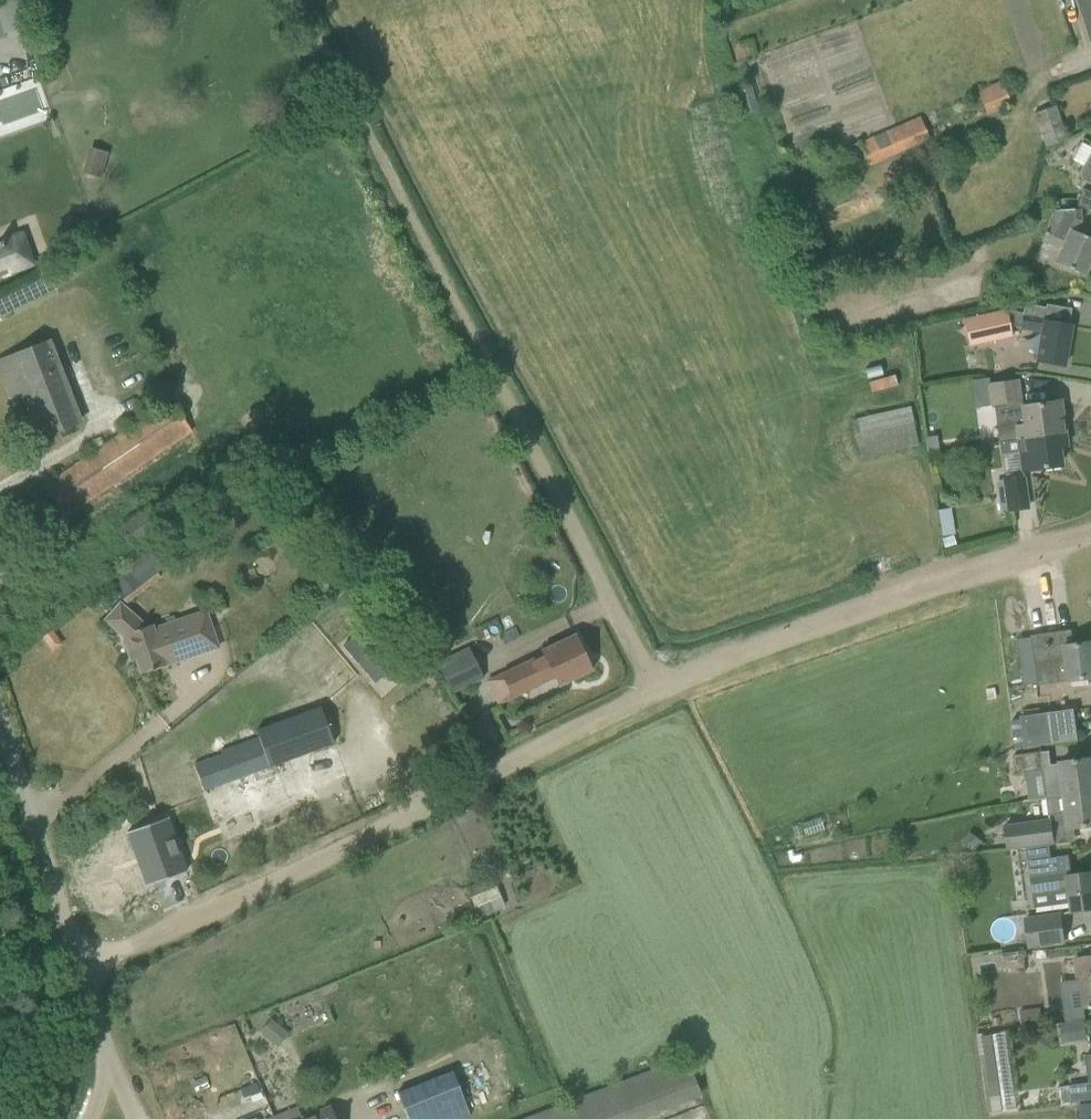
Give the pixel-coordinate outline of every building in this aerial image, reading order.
[(1090,45),(1090,0),(1075,0),(1090,45)] [(1000,81),(977,91),(987,115),(1011,104),(1000,81)] [(1033,113),(1045,147),(1067,139),(1056,105),(1033,113)] [(919,117),(841,149),(851,172),(869,165),(869,166),(929,142),(919,117)] [(90,147),(83,172),(101,178),(108,153),(90,147)] [(1080,173),(1082,180),(1090,184),(1090,152),(1080,173)] [(1090,211),(1090,192),(1083,189),(1076,206),(1090,211)] [(803,206),(790,211),(793,220),(806,216),(803,206)] [(1085,275),(1090,261),(1090,239),(1075,232),(1080,220),(1082,210),(1076,207),(1053,211),(1041,241),(1059,249),(1054,262),(1085,275)] [(69,214),(62,231),(76,236),(83,220),(69,214)] [(32,263),(22,235),(3,241),(5,247),(0,249),(0,275),(32,263)] [(968,345),(1010,337),(1005,312),(964,320),(968,345)] [(1021,321),(1020,328),(1031,330),(1042,332),(1038,357),(1037,361),(1043,362),(1065,365),(1071,326),(1068,325),(1043,321),(1044,316),(1023,313),(1021,321)] [(761,329),(750,331),(752,344),(763,342),(761,329)] [(750,331),(735,333),(737,346),(752,344),(750,331)] [(44,435),(80,421),(48,341),(0,360),(0,367),(12,397),(27,392),(44,435)] [(989,378),(972,381),(975,406),(981,405),(993,404),(1020,400),(1018,381),(990,385),(989,378)] [(64,506),(70,514),(192,432),(171,400),(42,486),(58,510),(64,506)] [(1017,426),(997,429),(998,442),(1019,439),(1065,432),(1060,401),(1038,404),(1021,407),(1024,425),(1017,426)] [(1019,439),(998,442),(1000,455),(1020,452),(1023,470),(1061,464),(1058,446),(1066,445),(1065,432),(1019,439)] [(883,435),(870,437),(872,452),(885,450),(883,435)] [(885,450),(872,452),(873,463),(886,461),(885,450)] [(706,469),(693,471),(695,482),(708,480),(706,469)] [(1024,477),(1004,480),(1009,510),(1028,507),(1024,477)] [(708,480),(695,482),(697,497),(710,495),(708,480)] [(122,526),(135,544),(163,524),(150,506),(122,526)] [(952,536),(942,539),(945,549),(955,546),(952,536)] [(144,557),(111,582),(123,599),(156,573),(150,564),(144,557)] [(840,568),(825,570),(827,583),(842,581),(840,568)] [(825,570),(814,572),(816,585),(827,583),(825,570)] [(120,603),(106,619),(123,635),(129,652),(134,651),(141,673),(167,665),(166,663),(195,653),(195,655),(219,647),(211,625),(189,632),(184,618),(154,628),(153,624),(142,628),(137,624),(140,620),(120,603)] [(413,611),(402,617),(408,628),(419,622),(413,611)] [(344,648),(376,682),(407,652),(375,618),(344,648)] [(1039,686),(1090,678),(1090,642),(1075,645),(1072,629),(1032,635),(1039,686)] [(544,654),(502,674),(513,697),(555,677),(559,686),(592,670),(575,634),(542,650),(544,654)] [(468,648),(437,662),(452,693),(483,678),(468,648)] [(223,754),(193,765),(200,783),(203,792),(204,791),(334,743),(321,707),(257,730),(259,736),(221,750),(223,754)] [(1023,719),(1027,747),(1078,739),(1073,711),(1023,719)] [(1042,752),(1014,756),(1016,773),(1045,769),(1044,766),(1042,752)] [(1048,798),(1090,792),(1090,759),(1062,763),(1062,764),(1044,766),(1045,769),(1048,798)] [(1057,829),(1070,827),(1070,828),(1090,825),(1090,792),(1048,798),(1051,818),(1055,817),(1057,829)] [(129,836),(125,838),(130,851),(134,850),(147,885),(187,871),(167,817),(128,832),(129,836)] [(1004,825),(1008,850),(1028,847),(1050,845),(1050,844),(1056,843),(1052,819),(1004,825)] [(800,824),(791,826),(795,838),(804,835),(800,824)] [(971,831),(962,842),(976,852),(984,841),(971,831)] [(1028,847),(1032,875),(1034,893),(1069,888),(1072,912),(1077,911),(1090,909),(1090,873),(1072,875),(1070,855),(1068,856),(1051,858),(1050,845),(1028,847)] [(1025,921),(1028,947),(1065,942),(1062,916),(1025,921)] [(1023,955),(1002,957),(1003,969),(1025,967),(1023,955)] [(1078,959),(1080,972),(1082,987),(1085,1007),(1090,1006),(1090,957),(1078,959)] [(321,1002),(292,1014),(298,1028),(327,1016),(321,1002)] [(1040,1008),(1020,1011),(1022,1028),(1043,1026),(1040,1008)] [(259,1033),(278,1047),(289,1034),(270,1019),(259,1033)] [(1085,1020),(1061,1023),(1061,1025),(1063,1037),(1087,1033),(1085,1021),(1085,1020)] [(1006,1032),(982,1036),(993,1111),(1016,1108),(1006,1032)] [(701,1094),(687,1057),(525,1118),(636,1118),(701,1094)] [(407,1118),(463,1118),(470,1116),(452,1071),(397,1093),(407,1118)] [(1070,1085),(1072,1102),(1090,1100),(1090,1083),(1070,1085)] [(276,1118),(337,1118),(331,1105),(302,1117),(298,1107),(275,1117),(276,1118)]
